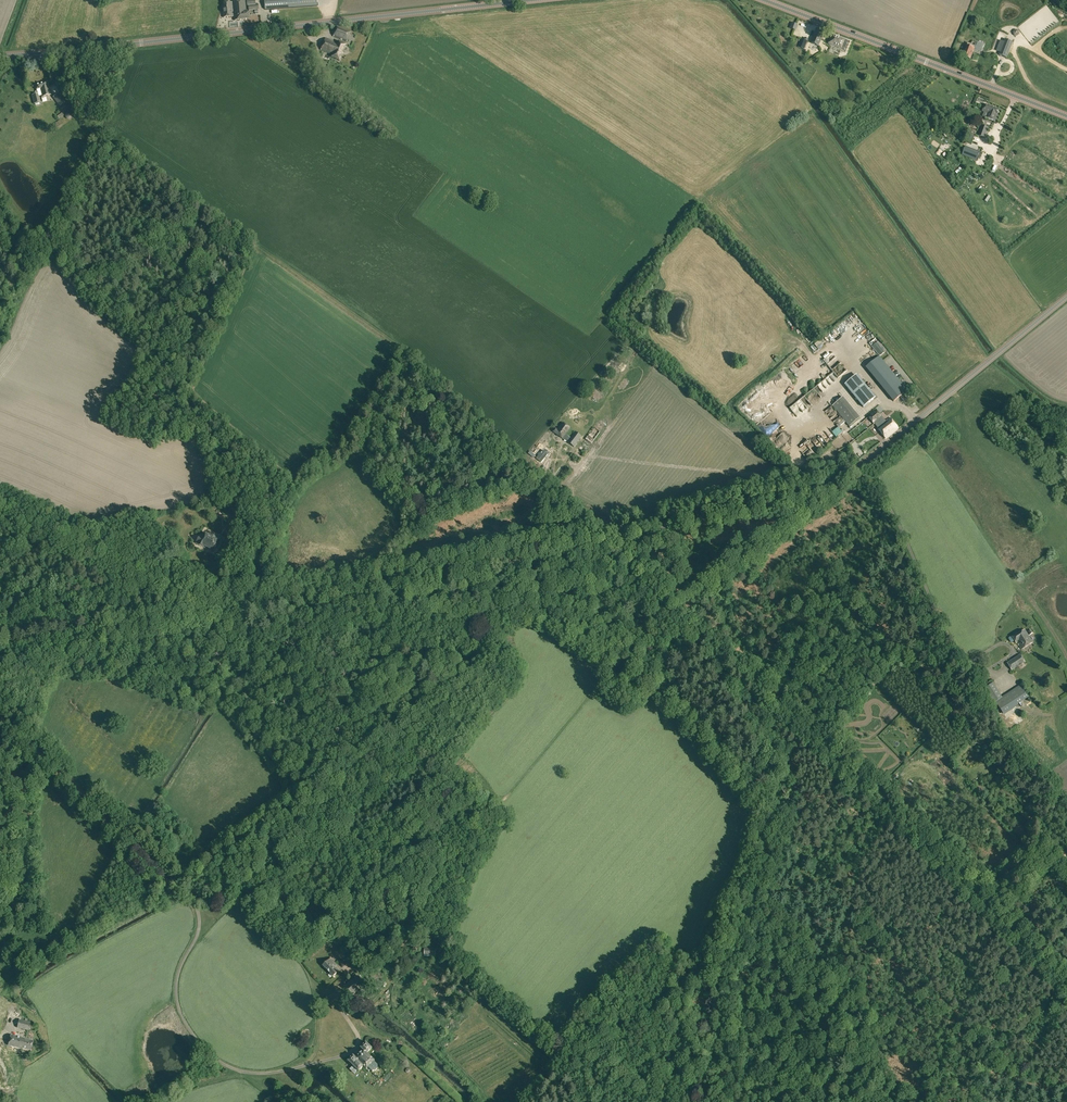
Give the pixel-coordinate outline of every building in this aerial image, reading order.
[(235,1),(237,20),(249,19),(249,11),(246,12),(245,0),(235,1)] [(250,10),(259,9),(259,4),(256,5),(256,0),(247,0),(247,6),(249,6),(250,10)] [(265,9),(317,6),(317,0),(265,0),(265,9)] [(234,16),(234,20),(237,20),(235,1),(225,2),(225,8),(222,8),(223,17),(234,16)] [(334,37),(347,42),(351,31),(338,26),(334,37)] [(825,31),(818,29),(812,43),(819,46),(825,31)] [(828,43),(844,50),(848,41),(832,35),(828,43)] [(332,57),(340,60),(346,45),(339,41),(338,43),(326,38),(321,50),(333,55),(332,57)] [(798,48),(804,50),(808,39),(804,38),(804,40),(801,39),(798,48)] [(999,55),(1007,58),(1013,43),(1005,39),(999,55)] [(974,50),(981,52),(984,45),(976,42),(975,46),(968,43),(963,56),(970,59),(974,50)] [(39,89),(41,97),(51,94),(48,82),(35,85),(36,90),(39,89)] [(32,95),(34,103),(41,102),(39,93),(32,95)] [(55,93),(52,95),(57,103),(61,101),(55,93)] [(987,118),(995,121),(1000,110),(985,104),(983,111),(988,113),(987,118)] [(50,127),(53,130),(57,127),(58,127),(63,123),(60,119),(55,122),(56,123),(50,127)] [(978,135),(985,138),(989,128),(982,125),(978,135)] [(966,142),(971,144),(975,134),(970,132),(966,142)] [(962,155),(977,160),(980,152),(965,146),(962,155)] [(820,348),(826,343),(822,338),(816,344),(820,348)] [(884,352),(876,343),(873,346),(880,355),(884,352)] [(859,361),(893,402),(907,390),(874,349),(859,361)] [(844,384),(863,407),(875,397),(856,374),(844,384)] [(839,381),(831,384),(833,390),(841,387),(839,381)] [(832,405),(849,426),(859,417),(842,397),(832,405)] [(867,416),(874,424),(882,418),(875,410),(867,416)] [(898,428),(890,418),(877,428),(885,438),(898,428)] [(571,426),(564,422),(565,421),(564,421),(553,435),(560,441),(572,426),(571,426)] [(567,445),(563,441),(559,446),(563,450),(567,445)] [(548,454),(543,449),(536,458),(541,462),(548,454)] [(231,503),(237,506),(242,497),(241,497),(242,495),(238,493),(237,495),(236,494),(231,503)] [(226,513),(231,516),(232,514),(235,515),(238,508),(231,504),(226,513)] [(204,545),(213,550),(217,543),(218,544),(222,537),(219,536),(218,538),(215,536),(215,535),(212,534),(211,536),(205,533),(203,537),(200,536),(196,543),(203,547),(204,545)] [(1017,643),(1021,649),(1033,642),(1025,629),(1012,637),(1010,638),(1009,639),(1011,642),(1012,642),(1015,641),(1016,643),(1017,643)] [(1007,663),(1012,671),(1025,662),(1020,654),(1007,663)] [(981,690),(1008,732),(1026,720),(1016,705),(1029,697),(1020,684),(1002,696),(993,683),(981,690)] [(359,914),(369,918),(375,906),(365,902),(359,914)] [(323,965),(333,977),(340,970),(336,966),(337,965),(331,958),(323,965)] [(344,986),(353,995),(359,989),(359,988),(364,983),(357,975),(352,980),(351,980),(344,986)] [(14,1002),(8,999),(7,1001),(3,999),(0,1004),(0,1022),(5,1024),(8,1018),(5,1017),(14,1002)] [(17,1028),(29,1031),(31,1022),(19,1019),(17,1028)] [(13,1082),(20,1050),(19,1049),(19,1048),(22,1049),(22,1048),(31,1050),(33,1041),(24,1039),(24,1038),(11,1035),(8,1045),(8,1046),(8,1047),(0,1045),(0,1079),(13,1082)] [(350,1069),(354,1074),(358,1070),(359,1071),(363,1066),(367,1069),(368,1067),(372,1071),(375,1071),(377,1069),(377,1065),(374,1062),(375,1061),(367,1053),(372,1048),(366,1042),(361,1047),(364,1050),(356,1058),(353,1055),(348,1060),(353,1065),(350,1069)]
